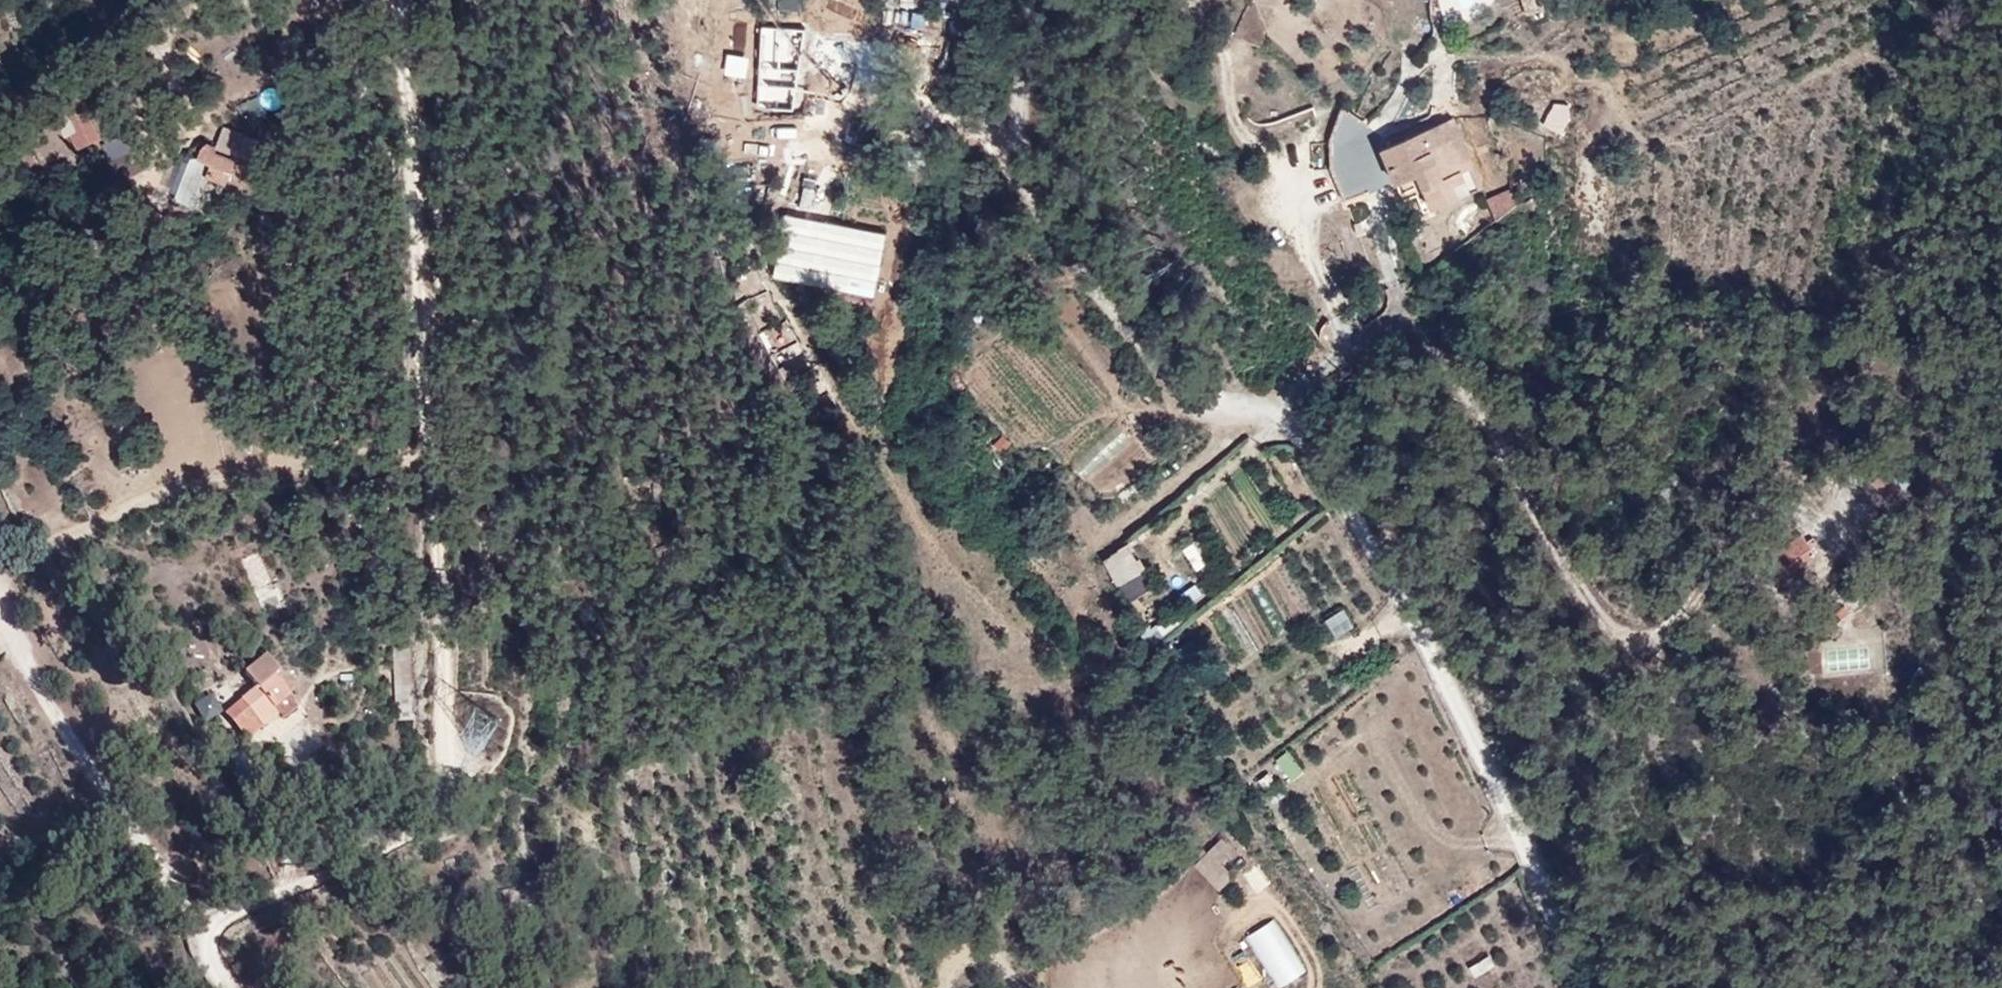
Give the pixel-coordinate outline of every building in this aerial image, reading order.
[(1259,45),(1272,7),(1252,0),(1246,0),(1234,37),(1259,45)] [(1450,10),(1458,22),(1489,0),(1464,0),(1450,10)] [(245,123),(281,104),(272,87),(236,106),(245,123)] [(1447,108),(1371,151),(1418,223),(1476,198),(1447,108)] [(61,124),(77,153),(103,139),(87,110),(61,124)] [(245,134),(211,122),(196,182),(228,192),(245,134)] [(102,145),(111,171),(130,165),(121,139),(102,145)] [(183,169),(171,166),(166,190),(177,193),(183,169)] [(1493,223),(1519,217),(1512,189),(1487,195),(1493,223)] [(1705,581),(1727,613),(1820,558),(1789,524),(1705,581)] [(1132,541),(1101,558),(1126,602),(1156,585),(1132,541)] [(1195,541),(1181,550),(1195,573),(1209,564),(1195,541)] [(253,589),(270,582),(257,551),(240,558),(253,589)] [(1342,609),(1322,620),(1334,640),(1354,629),(1342,609)] [(305,701),(258,655),(234,675),(278,719),(305,701)] [(209,696),(192,707),(204,726),(221,716),(209,696)] [(1192,863),(1215,893),(1233,879),(1221,864),(1235,853),(1224,838),(1192,863)] [(1254,893),(1270,884),(1256,862),(1241,872),(1254,893)] [(1275,987),(1280,987),(1306,972),(1274,919),(1244,937),(1275,987)] [(1472,978),(1495,969),(1490,956),(1467,965),(1472,978)]
